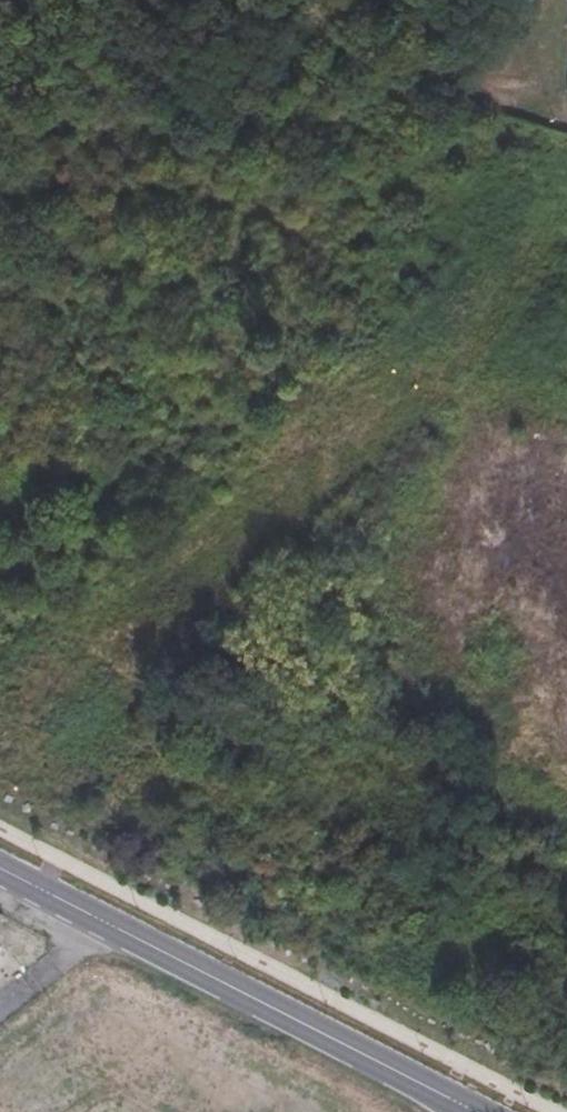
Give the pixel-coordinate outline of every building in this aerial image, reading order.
[(0,970),(0,974),(5,981),(16,972),(10,963),(0,970)]
